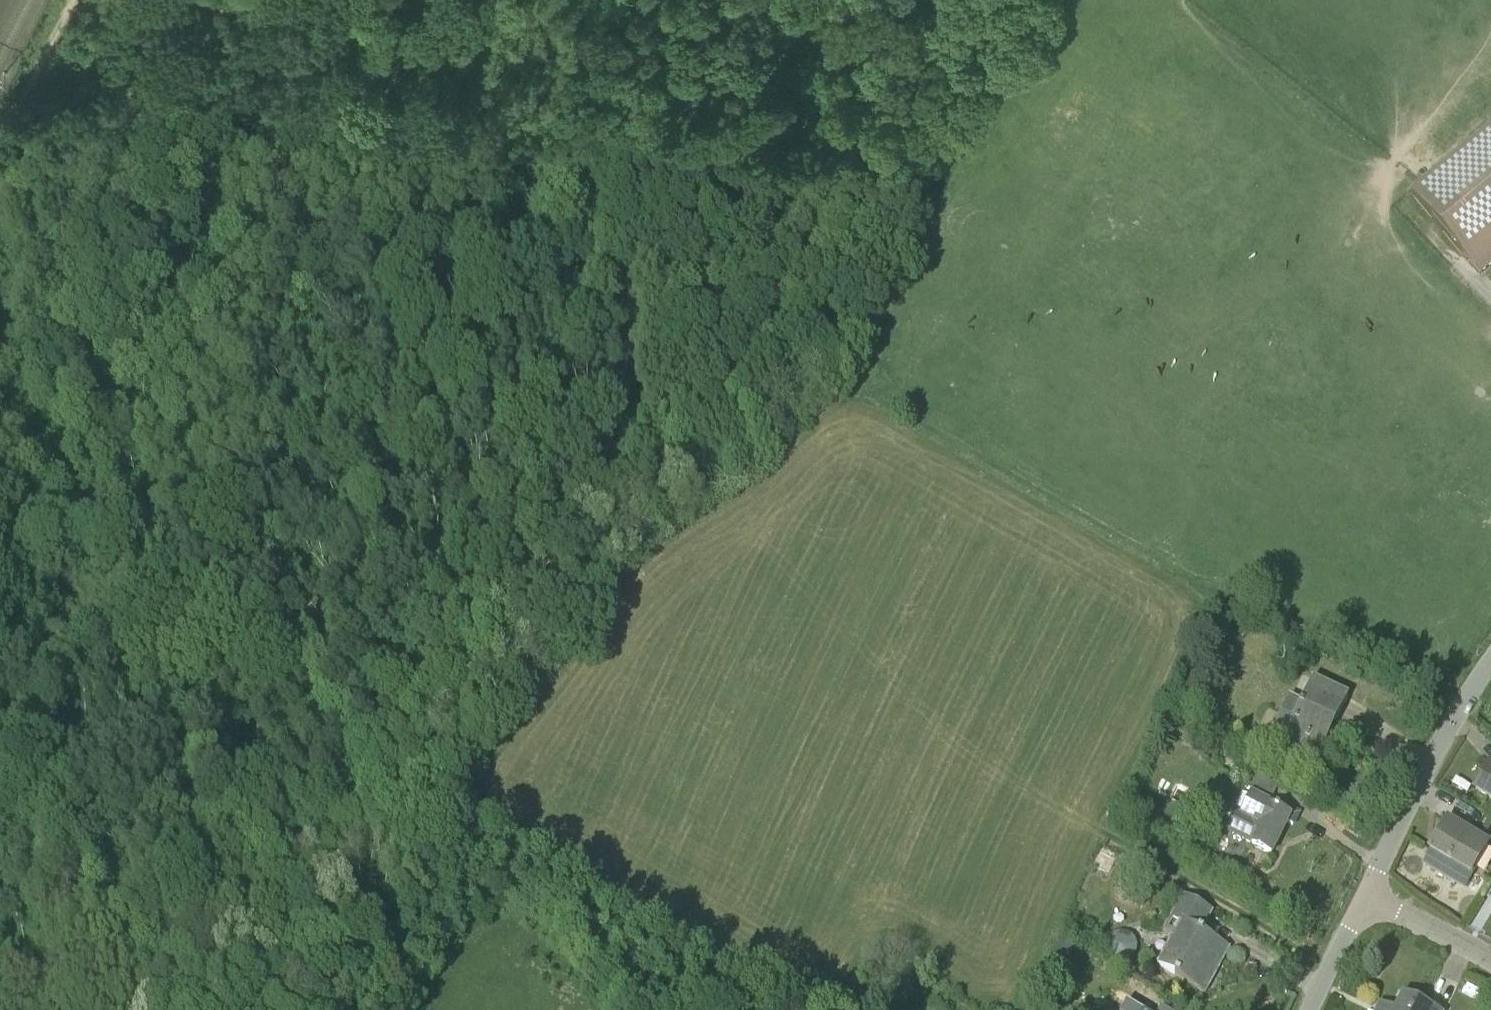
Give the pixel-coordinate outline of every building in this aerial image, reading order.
[(1490,265),(1490,123),(1409,190),(1478,275),(1490,265)] [(1334,725),(1348,696),(1313,679),(1301,703),(1289,697),(1270,736),(1316,758),(1333,724),(1334,725)] [(1191,746),(1198,732),(1187,727),(1180,741),(1191,746)] [(1490,766),(1476,790),(1490,799),(1490,766)] [(1289,817),(1279,812),(1279,810),(1269,805),(1281,779),(1255,767),(1245,788),(1253,792),(1243,813),(1233,808),(1223,830),(1252,844),(1252,846),(1271,855),(1289,817)] [(1490,826),(1490,822),(1487,820),(1479,833),(1485,836),(1490,826)] [(1465,888),(1476,870),(1475,869),(1489,847),(1448,822),(1430,851),(1432,853),(1425,865),(1465,888)] [(1200,991),(1225,945),(1201,933),(1213,912),(1182,896),(1163,931),(1173,936),(1156,967),(1200,991)] [(1140,937),(1112,930),(1106,954),(1133,961),(1140,937)] [(374,967),(378,966),(381,963),(382,959),(379,954),(375,953),(370,955),(368,960),(370,965),(374,967)] [(1422,1009),(1423,1008),(1400,998),(1395,1009),(1425,1009),(1422,1009)]
